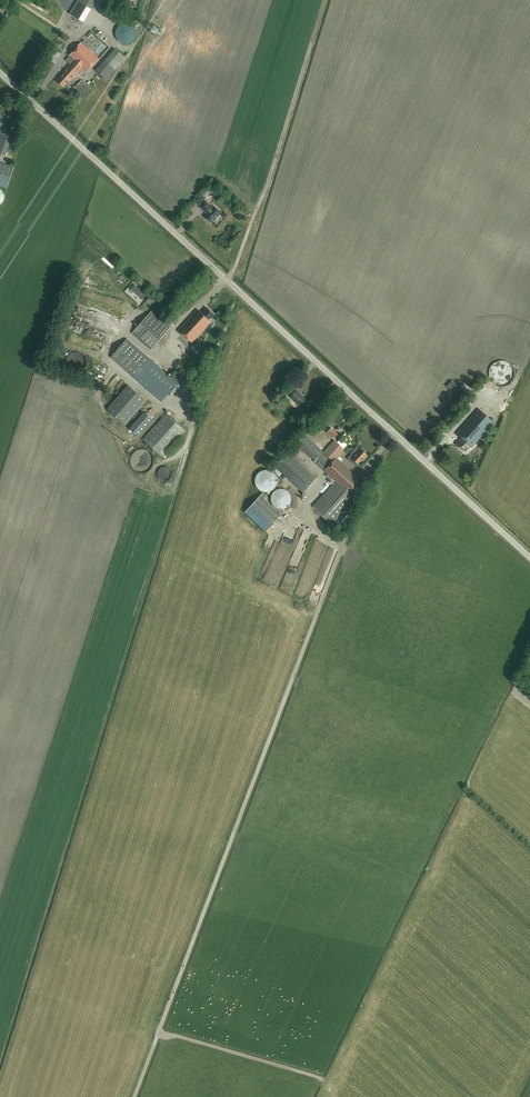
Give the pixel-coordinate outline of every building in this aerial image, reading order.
[(76,18),(83,22),(97,0),(80,0),(79,2),(77,1),(69,14),(73,16),(72,18),(75,20),(76,18)] [(116,31),(115,34),(116,37),(117,39),(119,42),(121,43),(124,44),(127,44),(130,43),(132,42),(134,39),(136,37),(136,34),(136,31),(134,28),(132,26),(130,24),(127,23),(124,23),(121,24),(119,26),(117,28),(116,31)] [(63,73),(56,81),(63,87),(70,80),(70,81),(74,76),(76,78),(84,68),(87,71),(99,59),(80,43),(69,55),(69,56),(65,60),(69,64),(62,72),(63,73)] [(106,80),(115,71),(126,59),(115,49),(95,71),(106,80)] [(54,57),(52,62),(58,65),(62,55),(53,51),(51,56),(54,57)] [(74,88),(83,97),(91,89),(82,80),(74,88)] [(0,132),(0,155),(4,157),(11,136),(0,132)] [(0,162),(0,186),(6,188),(13,167),(0,162)] [(217,219),(216,218),(221,212),(214,206),(213,207),(205,200),(200,207),(207,214),(205,216),(212,223),(214,221),(215,222),(217,219)] [(130,288),(142,299),(146,294),(135,283),(130,288)] [(178,330),(191,343),(211,322),(210,320),(214,315),(207,308),(202,313),(198,309),(178,330)] [(170,327),(152,310),(132,332),(150,349),(170,327)] [(176,319),(173,317),(169,322),(172,324),(174,326),(178,321),(176,319)] [(177,383),(149,359),(127,339),(111,357),(161,401),(177,383)] [(200,341),(196,346),(203,350),(206,344),(200,341)] [(73,373),(77,373),(80,372),(83,371),(85,369),(87,366),(87,363),(87,359),(86,356),(84,354),(81,352),(78,351),(74,351),(71,352),(69,354),(66,357),(65,361),(66,365),(67,368),(70,371),(73,373)] [(491,379),(493,382),(496,385),(499,386),(503,386),(506,386),(509,384),(512,382),(514,379),(515,376),(515,372),(514,369),(512,366),(510,364),(507,362),(504,362),(500,362),(496,363),(493,365),(491,368),(490,372),(490,376),(491,379)] [(464,391),(452,380),(447,386),(459,397),(464,391)] [(487,389),(493,382),(490,380),(484,386),(487,389)] [(125,425),(146,401),(128,385),(107,409),(125,425)] [(304,398),(304,397),(296,390),(293,387),(291,390),(288,388),(282,394),(285,397),(288,394),(299,404),(301,401),(304,402),(306,400),(304,398)] [(462,438),(461,438),(456,444),(465,452),(470,446),(471,447),(474,443),(474,444),(494,422),(479,408),(456,433),(462,438)] [(152,419),(144,412),(129,428),(137,436),(152,419)] [(186,430),(166,412),(143,440),(163,457),(186,430)] [(338,434),(332,428),(328,432),(335,438),(338,434)] [(316,459),(323,452),(305,435),(298,442),(316,459)] [(336,482),(313,507),(331,524),(355,499),(349,493),(361,481),(336,457),(344,449),(336,441),(327,450),(328,450),(325,453),(333,461),(324,470),(336,482)] [(347,458),(349,460),(355,466),(360,461),(361,461),(367,455),(361,449),(360,450),(357,447),(351,453),(352,454),(347,458)] [(136,472),(140,473),(143,473),(146,472),(149,471),(152,468),(153,465),(154,462),(154,459),(153,455),(151,453),(149,450),(145,449),(142,448),(138,449),(135,450),(133,452),(130,455),(129,459),(129,463),(130,467),(133,470),(136,472)] [(304,492),(315,480),(286,455),(276,466),(304,492)] [(158,476),(159,479),(161,481),(164,482),(168,482),(170,481),(172,478),(173,475),(173,473),(172,470),(170,468),(167,467),(164,467),(161,468),(159,470),(158,473),(158,476)] [(271,495),(271,497),(271,500),(271,502),(272,504),(274,506),(276,507),(277,508),(278,508),(280,509),(283,509),(284,508),(286,507),(288,506),(289,504),(290,503),(290,502),(291,500),(291,497),(290,495),(289,493),(288,492),(286,490),(284,489),(283,489),(281,489),(278,489),(277,489),(275,490),(273,492),(272,494),(271,495)] [(245,512),(265,531),(280,515),(264,500),(267,497),(262,493),(245,512)]
